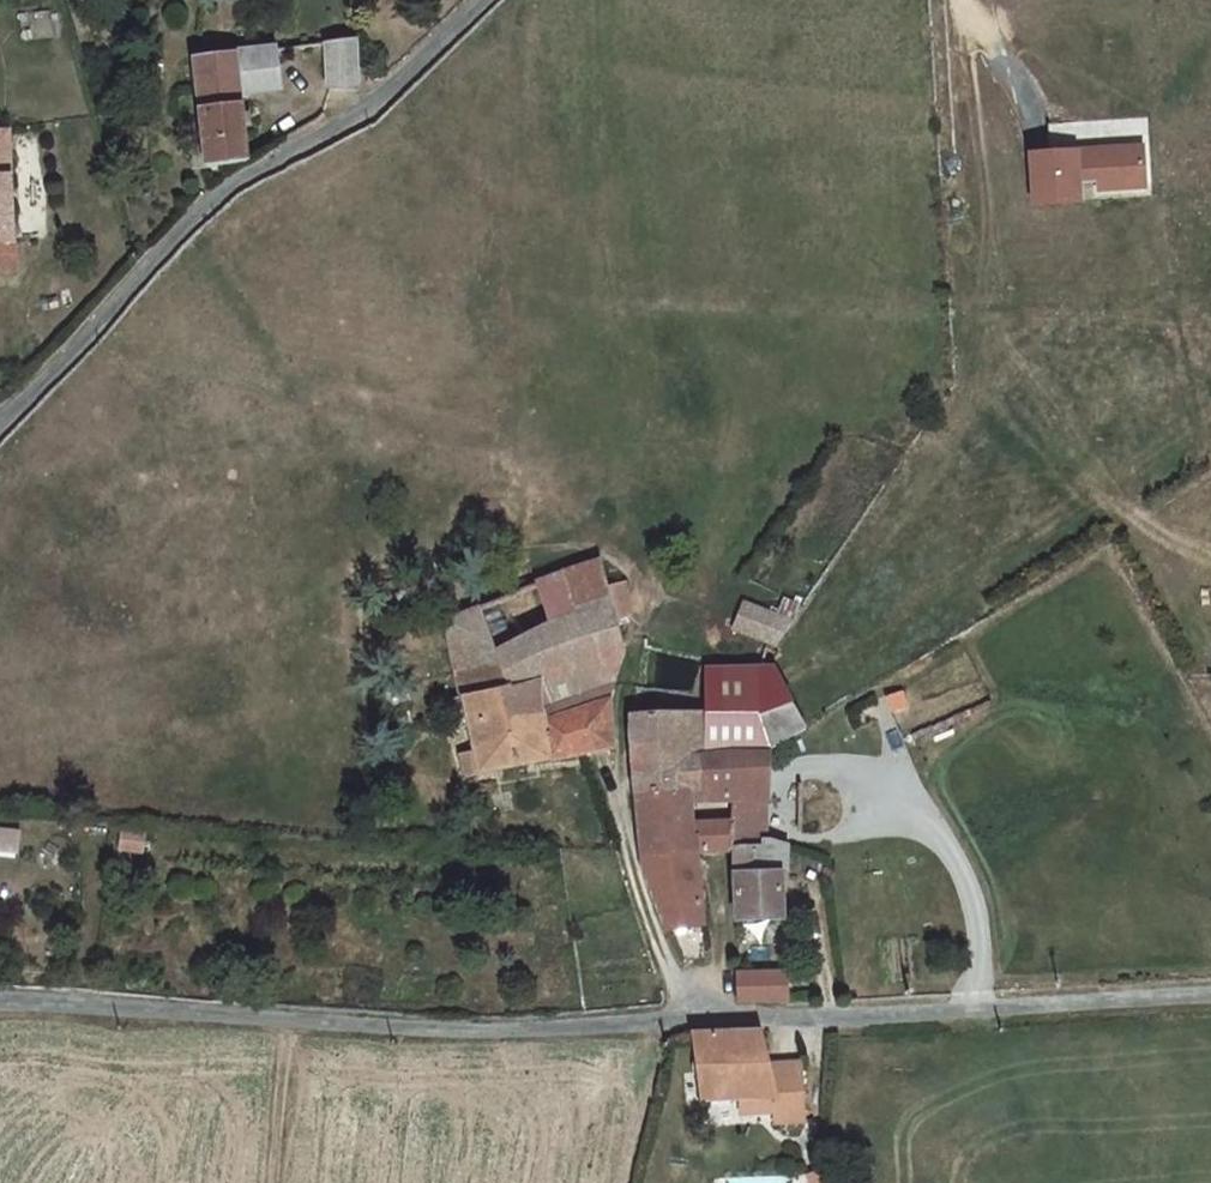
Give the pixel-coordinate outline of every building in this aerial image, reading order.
[(326,91),(361,89),(359,36),(324,37),(326,91)] [(243,56),(251,105),(295,97),(286,50),(243,56)] [(204,115),(215,163),(254,155),(251,105),(243,56),(198,61),(204,115)] [(33,309),(26,163),(0,164),(0,310),(33,309)] [(1159,211),(1157,177),(1111,179),(1111,185),(1091,186),(1091,181),(1046,183),(1049,232),(1094,229),(1092,205),(1112,204),(1113,213),(1159,211)] [(621,600),(614,578),(541,606),(460,636),(480,765),(470,769),(474,795),(606,766),(619,762),(618,702),(625,677),(628,662),(628,647),(627,639),(640,636),(634,598),(621,600)] [(813,635),(747,617),(737,642),(794,664),(813,635)] [(711,680),(706,718),(639,723),(634,750),(637,786),(679,787),(679,820),(704,820),(704,763),(786,766),(817,747),(781,683),(711,680)] [(782,884),(774,870),(789,855),(797,861),(801,858),(782,841),(786,801),(786,766),(704,763),(704,820),(731,820),(732,844),(733,865),(736,931),(784,930),(782,884)] [(637,786),(641,819),(679,820),(679,787),(637,786)] [(786,801),(782,841),(801,858),(816,842),(816,802),(786,801)] [(704,820),(679,820),(641,819),(651,865),(705,865),(705,842),(704,820)] [(705,865),(733,865),(732,844),(705,842),(705,865)] [(0,846),(0,866),(25,868),(26,847),(0,846)] [(670,940),(705,940),(705,865),(651,865),(670,940)] [(747,1000),(788,999),(787,959),(741,962),(747,1000)] [(705,1053),(704,1058),(724,1135),(792,1135),(785,1086),(781,1051),(705,1053)] [(785,1086),(792,1135),(793,1144),(838,1131),(825,1075),(785,1086)]
